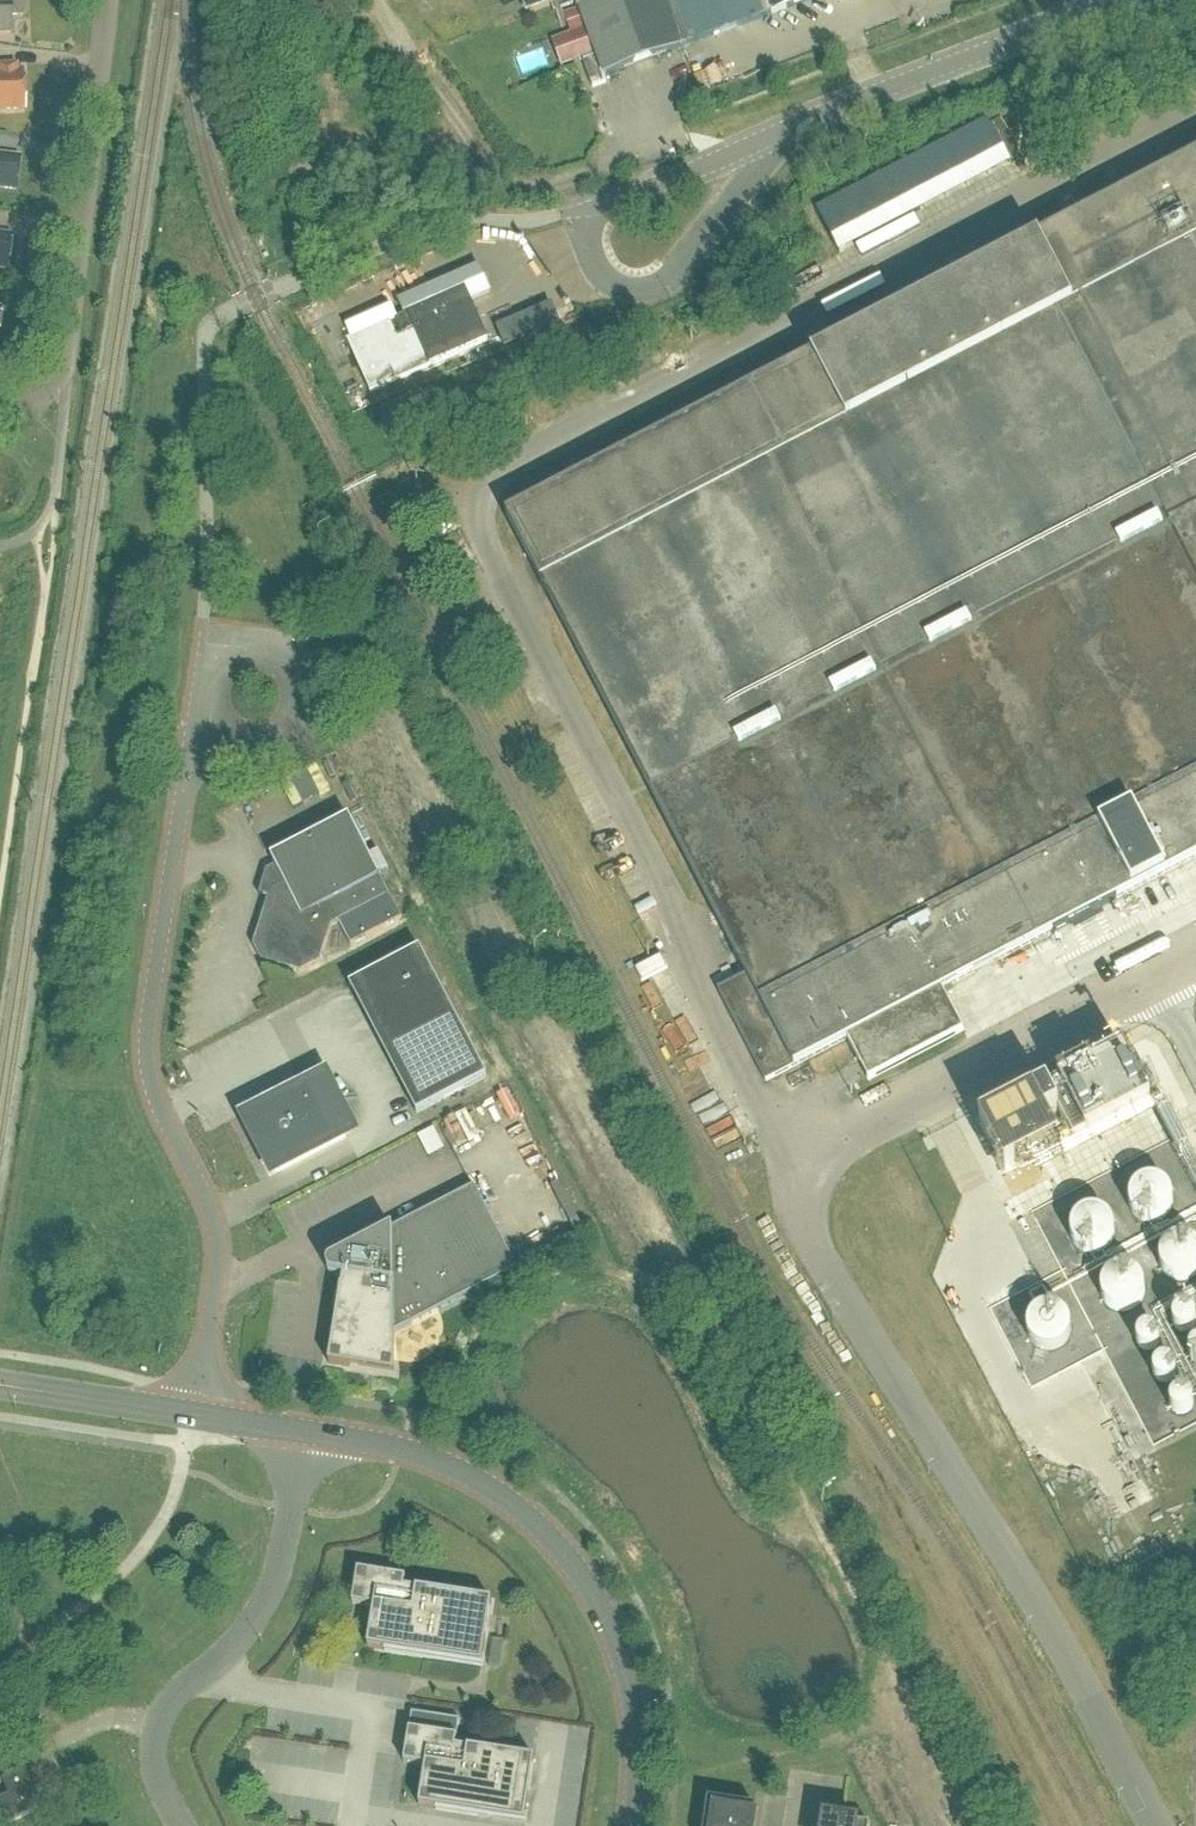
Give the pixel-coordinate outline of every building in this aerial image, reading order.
[(21,0),(0,0),(0,35),(9,35),(8,18),(21,18),(21,0)] [(528,6),(531,14),(552,6),(555,13),(575,6),(577,11),(580,10),(587,27),(596,53),(605,76),(683,47),(772,15),(813,0),(525,0),(528,6)] [(569,33),(578,59),(596,53),(587,27),(569,33)] [(16,66),(0,66),(0,112),(25,111),(23,71),(17,71),(16,66)] [(20,158),(0,156),(0,189),(16,191),(20,158)] [(1195,859),(1195,158),(1065,226),(509,517),(748,977),(719,992),(767,1083),(847,1040),(869,1083),(964,1033),(943,992),(1195,859)] [(6,270),(10,236),(0,235),(0,269),(6,270)] [(489,343),(466,290),(395,321),(402,336),(415,330),(416,333),(399,341),(391,323),(348,341),(371,394),(489,343)] [(351,947),(402,920),(349,819),(271,860),(276,868),(267,872),(259,897),(269,899),(254,947),(262,963),(300,975),(321,964),(332,927),(333,927),(338,924),(351,947)] [(487,1078),(420,950),(349,987),(350,989),(356,986),(421,1111),(415,1114),(416,1115),(487,1078)] [(1123,1049),(1044,1090),(1057,1114),(1071,1142),(1086,1134),(1150,1102),(1123,1049)] [(250,1125),(251,1126),(272,1167),(274,1169),(275,1169),(277,1170),(278,1170),(279,1169),(280,1169),(346,1135),(347,1134),(348,1134),(349,1133),(349,1132),(350,1130),(349,1128),(349,1126),(328,1085),(327,1084),(325,1083),(324,1082),(323,1082),(322,1082),(320,1083),(253,1117),(252,1118),(251,1120),(250,1121),(250,1122),(250,1123),(250,1125)] [(1044,1090),(979,1123),(1005,1175),(1060,1148),(1046,1120),(1057,1114),(1044,1090)] [(428,1123),(411,1132),(422,1153),(439,1144),(428,1123)] [(1167,1179),(1126,1179),(1126,1218),(1166,1218),(1167,1179)] [(342,1289),(341,1289),(329,1365),(395,1376),(395,1335),(518,1271),(475,1188),(334,1261),(332,1262),(330,1263),(329,1264),(329,1265),(328,1267),(328,1268),(327,1270),(328,1272),(329,1273),(329,1274),(330,1275),(332,1277),(334,1277),(344,1279),(342,1289)] [(1066,1216),(1077,1253),(1111,1243),(1100,1206),(1066,1216)] [(1195,1278),(1195,1242),(1159,1240),(1157,1276),(1195,1278)] [(1117,1314),(1140,1294),(1115,1266),(1092,1285),(1117,1314)] [(482,1667),(488,1629),(492,1603),(405,1589),(406,1580),(358,1572),(353,1606),(374,1609),(368,1649),(482,1667)] [(525,1824),(535,1760),(456,1748),(460,1721),(412,1714),(404,1764),(426,1768),(420,1808),(525,1824)] [(44,1809),(26,1770),(3,1782),(10,1797),(0,1802),(0,1825),(9,1825),(44,1809)] [(756,1818),(754,1818),(756,1808),(708,1801),(705,1825),(755,1825),(756,1818)]
